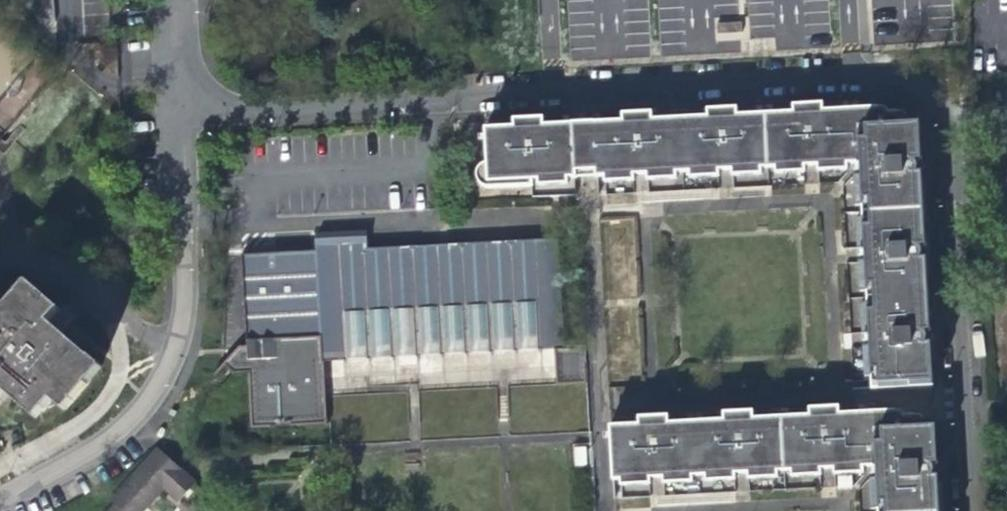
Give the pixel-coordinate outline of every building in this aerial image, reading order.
[(539,43),(954,20),(953,0),(537,0),(539,43)] [(913,129),(916,129),(916,116),(896,117),(893,112),(877,112),(875,107),(819,110),(819,104),(807,104),(800,105),(790,105),(791,112),(762,113),(766,165),(772,165),(772,171),(801,169),(800,163),(814,162),(815,168),(843,167),(843,161),(857,160),(855,132),(913,129)] [(766,165),(762,113),(734,115),(734,108),(725,109),(721,109),(718,109),(707,110),(707,116),(676,118),(680,169),(687,169),(688,175),(717,174),(716,167),(730,167),(729,173),(758,171),(758,165),(766,165)] [(680,169),(676,118),(649,119),(649,113),(639,113),(635,114),(630,114),(620,114),(621,121),(592,123),(582,123),(569,124),(572,175),(585,174),(595,173),(603,173),(603,180),(632,178),(631,171),(646,171),(646,177),(674,176),(673,170),(680,169)] [(540,119),(528,119),(529,127),(521,128),(521,120),(511,120),(512,127),(483,129),(485,156),(485,170),(474,176),(478,180),(482,182),(486,183),(527,181),(528,198),(572,196),(571,180),(573,179),(572,175),(569,124),(539,125),(540,119)] [(907,136),(913,129),(855,132),(857,160),(858,175),(851,175),(852,203),(859,203),(860,211),(920,206),(920,199),(916,199),(910,194),(909,187),(916,179),(919,179),(918,162),(917,151),(914,151),(907,143),(907,136)] [(473,174),(474,176),(485,170),(485,156),(484,156),(478,158),(475,160),(473,164),(472,169),(473,174)] [(921,212),(920,206),(860,211),(860,217),(853,218),(854,245),(862,245),(862,260),(855,260),(857,290),(864,290),(864,296),(925,291),(925,284),(922,284),(915,278),(914,269),(920,262),(923,262),(923,247),(922,235),(919,235),(912,229),(911,219),(917,212),(921,212)] [(262,247),(262,254),(285,252),(285,245),(262,247)] [(925,296),(925,291),(864,296),(865,302),(857,302),(859,331),(866,331),(867,343),(860,343),(861,373),(868,372),(869,385),(930,381),(929,368),(926,369),(919,363),(919,353),(924,346),(928,346),(927,325),(926,319),(923,319),(917,313),(916,302),(921,296),(925,296)] [(587,383),(585,346),(554,348),(557,385),(587,383)] [(809,417),(786,418),(790,469),(790,475),(818,473),(818,467),(832,467),(833,472),(860,471),(860,465),(875,464),(873,435),(931,432),(934,432),(934,420),(915,422),(912,417),(897,417),(894,413),(871,414),(838,415),(838,408),(825,408),(826,416),(820,417),(819,409),(809,409),(809,417)] [(725,422),(701,423),(705,474),(705,479),(734,478),(734,472),(746,472),(747,477),(776,476),(775,470),(790,469),(786,418),(753,420),(752,412),(743,413),(743,421),(735,421),(735,413),(725,414),(725,422)] [(691,475),(705,474),(701,423),(668,425),(668,417),(658,417),(658,425),(651,426),(650,418),(640,418),(640,426),(610,428),(613,480),(622,479),(622,484),(650,483),(649,477),(664,477),(664,482),(692,480),(691,475)] [(931,432),(873,435),(875,464),(876,477),(869,477),(870,507),(877,506),(878,510),(917,510),(939,510),(938,504),(936,504),(929,497),(929,488),(934,482),(937,482),(936,460),(936,454),(932,454),(926,449),(926,439),(931,432)] [(118,505),(124,510),(143,510),(153,500),(163,489),(178,502),(194,485),(157,451),(112,501),(118,505)]
